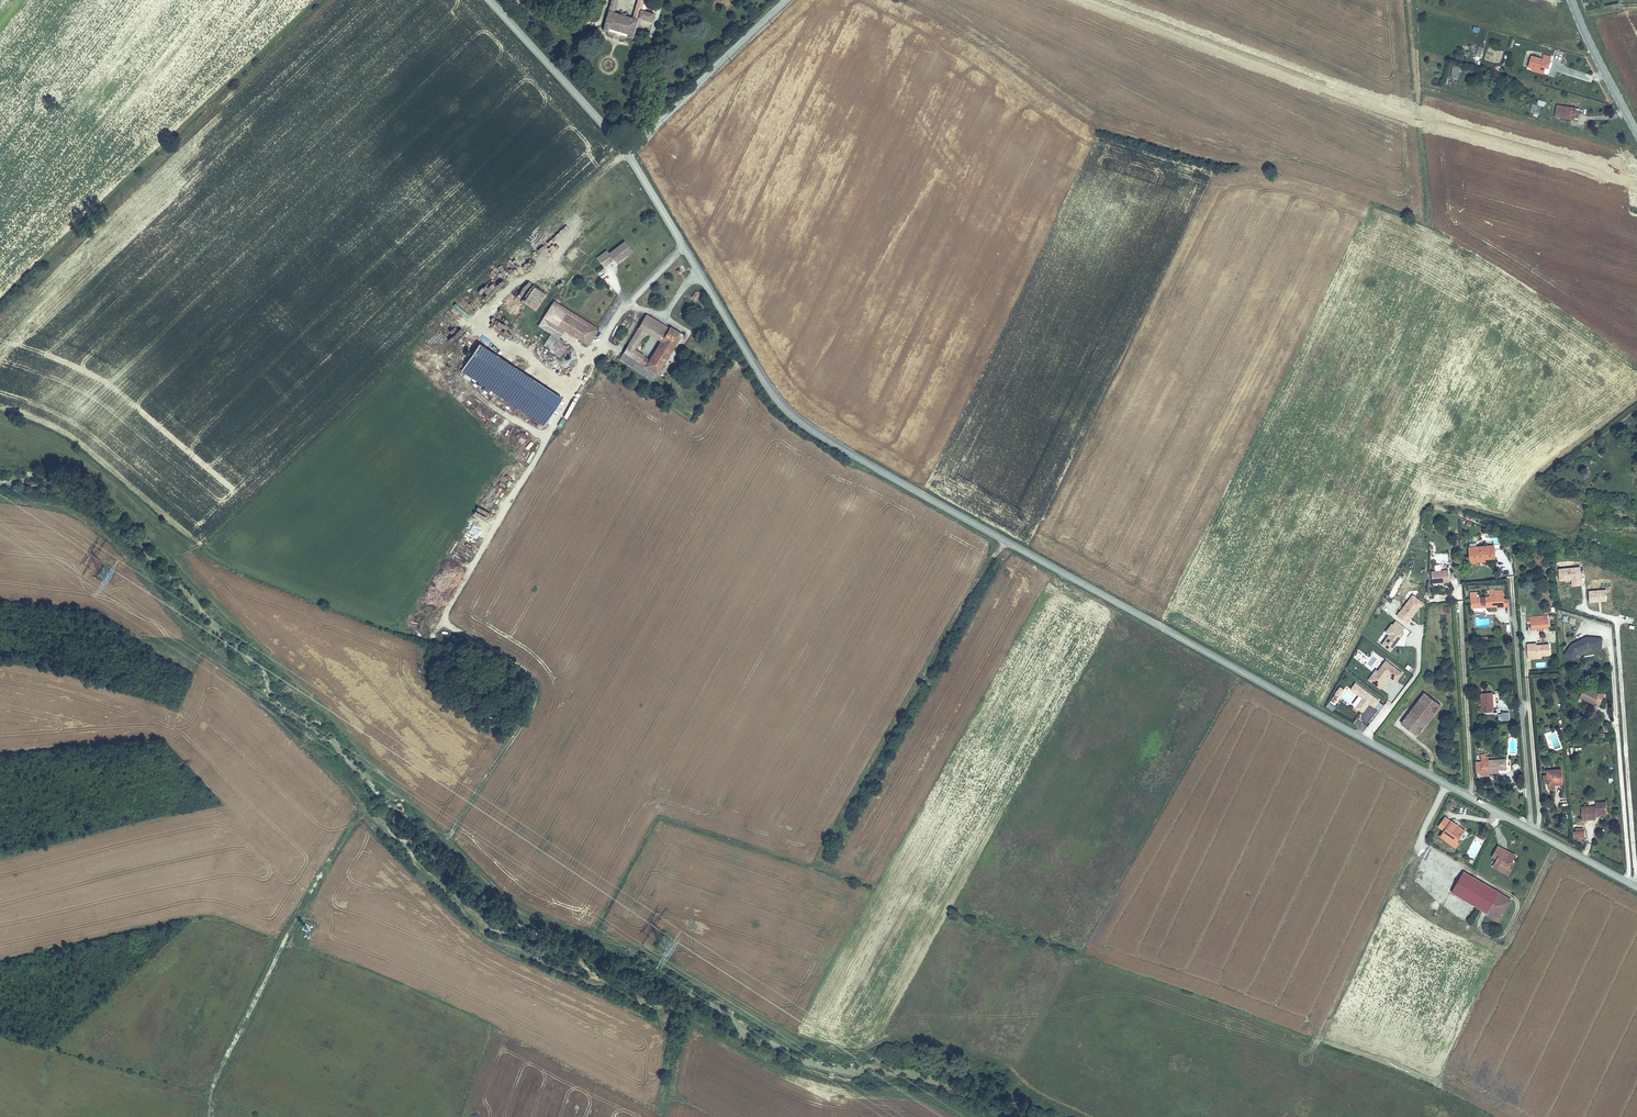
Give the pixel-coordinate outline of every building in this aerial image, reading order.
[(601,31),(631,39),(636,20),(631,18),(613,14),(616,0),(610,0),(601,31)] [(633,9),(631,18),(636,20),(637,18),(650,22),(652,13),(639,10),(641,0),(635,0),(633,9)] [(1480,61),(1482,47),(1471,45),(1468,58),(1480,61)] [(1527,65),(1533,66),(1545,70),(1547,61),(1552,63),(1553,58),(1544,55),(1543,58),(1530,54),(1527,65)] [(602,65),(609,71),(615,65),(608,58),(602,65)] [(1458,80),(1460,66),(1452,65),(1451,79),(1458,80)] [(1534,105),(1532,111),(1539,113),(1541,107),(1534,105)] [(1576,109),(1557,106),(1555,117),(1575,119),(1576,109)] [(611,266),(617,261),(619,266),(636,254),(630,245),(617,253),(615,250),(605,258),(611,266)] [(553,277),(541,288),(543,291),(555,280),(553,277)] [(529,316),(539,300),(535,297),(525,313),(529,316)] [(554,311),(597,339),(595,335),(555,308),(554,311)] [(597,339),(554,311),(545,325),(566,339),(586,351),(587,349),(589,350),(597,339)] [(663,329),(662,331),(647,322),(635,341),(630,350),(624,358),(658,380),(674,356),(662,348),(671,334),(663,329)] [(566,339),(545,325),(539,333),(552,342),(561,347),(566,339)] [(505,334),(525,348),(529,343),(505,327),(502,331),(506,334),(505,334)] [(662,348),(674,356),(683,342),(671,334),(662,348)] [(541,350),(562,364),(568,354),(564,352),(565,351),(561,347),(552,342),(547,349),(543,347),(541,350)] [(544,427),(563,397),(477,345),(459,374),(544,427)] [(429,363),(435,370),(444,361),(439,355),(429,363)] [(621,364),(654,386),(658,380),(624,358),(621,364)] [(1581,477),(1589,477),(1589,469),(1581,469),(1581,477)] [(1470,552),(1470,563),(1483,563),(1493,562),(1492,550),(1470,552)] [(1470,563),(1470,552),(1467,552),(1468,566),(1483,565),(1483,563),(1470,563)] [(1558,568),(1558,581),(1572,581),(1572,586),(1581,586),(1581,567),(1558,568)] [(1427,576),(1427,587),(1447,587),(1447,575),(1427,576)] [(1607,590),(1588,590),(1588,602),(1607,602),(1607,590)] [(1396,616),(1407,624),(1423,603),(1412,594),(1396,616)] [(1505,603),(1505,595),(1495,596),(1496,599),(1491,599),(1491,601),(1478,602),(1472,603),(1472,612),(1482,612),(1482,610),(1487,610),(1487,612),(1499,611),(1499,613),(1506,612),(1506,610),(1505,603)] [(1531,624),(1531,630),(1546,630),(1546,617),(1531,618),(1531,624)] [(1379,644),(1393,652),(1404,633),(1402,632),(1405,627),(1393,620),(1379,644)] [(1526,645),(1526,658),(1531,657),(1531,659),(1539,659),(1550,658),(1549,647),(1530,648),(1530,645),(1526,645)] [(1383,659),(1369,681),(1381,689),(1389,677),(1397,683),(1404,673),(1383,659)] [(1372,719),(1384,703),(1354,683),(1349,691),(1358,697),(1352,706),(1362,713),(1368,705),(1370,706),(1365,714),(1372,719)] [(1340,697),(1345,689),(1340,686),(1335,694),(1340,697)] [(1598,700),(1584,691),(1579,702),(1593,710),(1594,708),(1599,710),(1604,699),(1600,697),(1598,700)] [(1435,707),(1418,695),(1407,711),(1415,716),(1411,721),(1404,716),(1397,726),(1413,737),(1420,727),(1418,725),(1425,715),(1428,717),(1435,707)] [(1494,697),(1481,698),(1483,716),(1492,715),(1492,710),(1495,710),(1494,697)] [(1333,711),(1336,707),(1329,702),(1326,707),(1333,711)] [(1415,716),(1407,711),(1404,716),(1411,721),(1415,716)] [(1420,727),(1428,717),(1425,715),(1418,725),(1420,727)] [(1495,764),(1480,766),(1481,777),(1488,777),(1488,779),(1499,778),(1499,772),(1503,772),(1503,774),(1508,773),(1508,764),(1495,764)] [(1488,781),(1488,779),(1488,777),(1481,777),(1480,768),(1475,768),(1476,778),(1481,782),(1488,781)] [(1546,775),(1546,781),(1547,786),(1547,791),(1548,791),(1554,790),(1562,790),(1560,775),(1546,775)] [(1595,826),(1595,824),(1594,820),(1606,819),(1606,809),(1594,810),(1594,813),(1580,814),(1581,829),(1586,828),(1586,826),(1595,826)] [(1451,831),(1445,827),(1440,836),(1446,839),(1445,841),(1441,846),(1457,856),(1460,852),(1457,850),(1458,847),(1464,839),(1451,831)] [(1502,857),(1504,855),(1499,853),(1494,864),(1498,866),(1495,874),(1510,882),(1513,875),(1510,874),(1515,861),(1510,858),(1509,860),(1502,857)] [(1498,899),(1461,879),(1450,900),(1488,919),(1490,916),(1501,922),(1510,907),(1508,906),(1497,900),(1498,899)] [(1501,922),(1490,916),(1488,919),(1487,921),(1499,927),(1501,922)]
